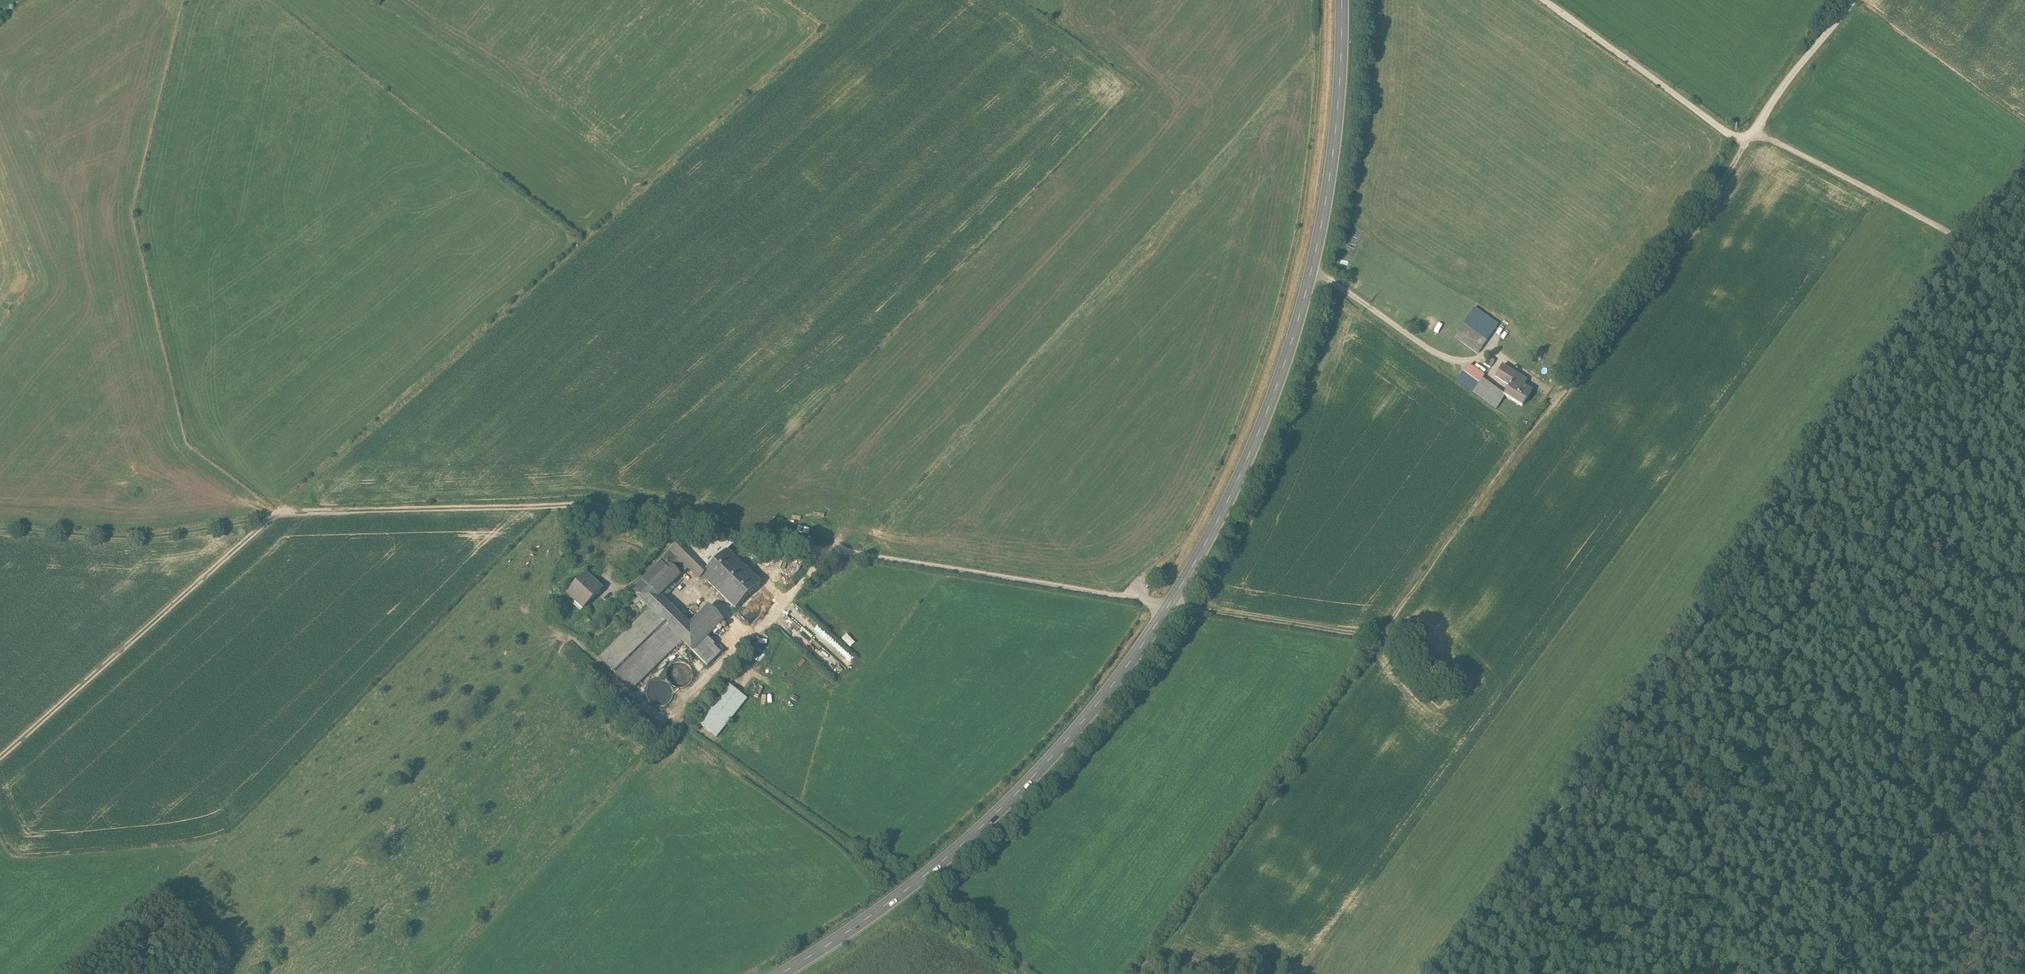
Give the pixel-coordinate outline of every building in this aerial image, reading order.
[(1456,338),(1480,354),(1498,327),(1475,311),(1456,338)] [(1485,378),(1468,366),(1456,383),(1496,412),(1504,400),(1502,398),(1503,397),(1482,382),(1485,378)] [(1508,390),(1503,397),(1502,398),(1504,400),(1519,411),(1530,396),(1521,389),(1525,384),(1503,368),(1494,380),(1508,390)] [(895,506),(900,497),(895,494),(890,503),(895,506)] [(711,576),(740,606),(760,587),(726,552),(712,566),(687,540),(667,560),(682,575),(693,564),(708,579),(711,576)] [(682,575),(667,560),(644,582),(659,598),(682,575)] [(564,594),(580,610),(601,590),(584,574),(564,594)] [(687,626),(659,598),(644,582),(633,593),(653,613),(603,661),(631,690),(680,642),(704,667),(716,655),(702,640),(720,622),(705,607),(687,626)] [(848,646),(853,642),(845,633),(840,637),(848,646)] [(716,739),(746,700),(728,685),(697,724),(716,739)]
